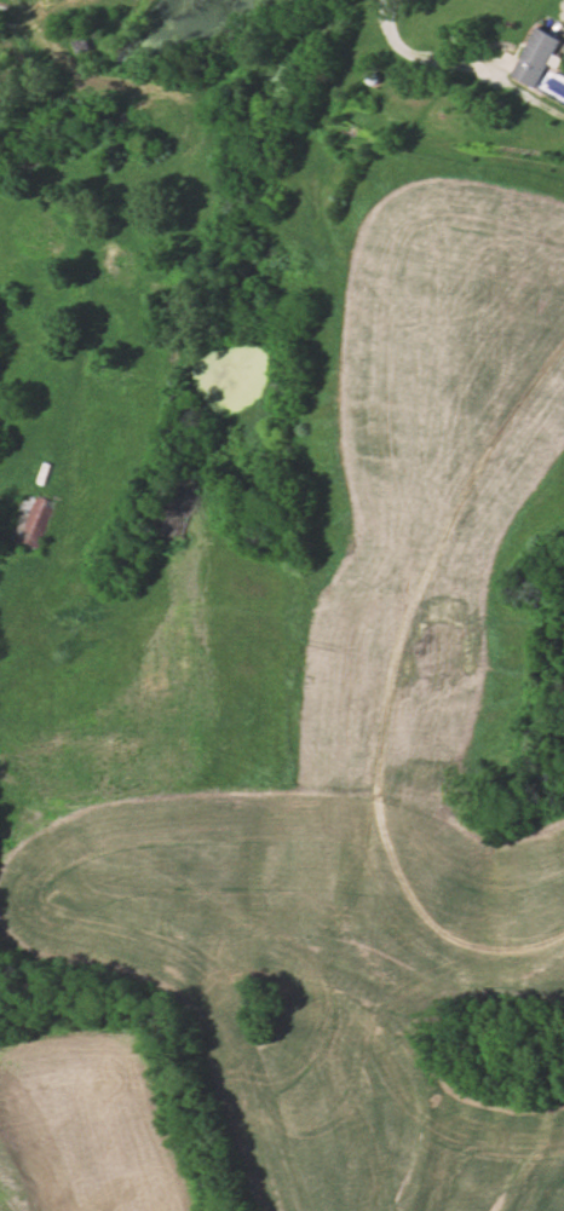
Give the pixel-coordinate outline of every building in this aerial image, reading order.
[(563,40),(538,28),(512,77),(537,90),(563,40)] [(11,541),(31,548),(46,501),(26,495),(11,541)]
